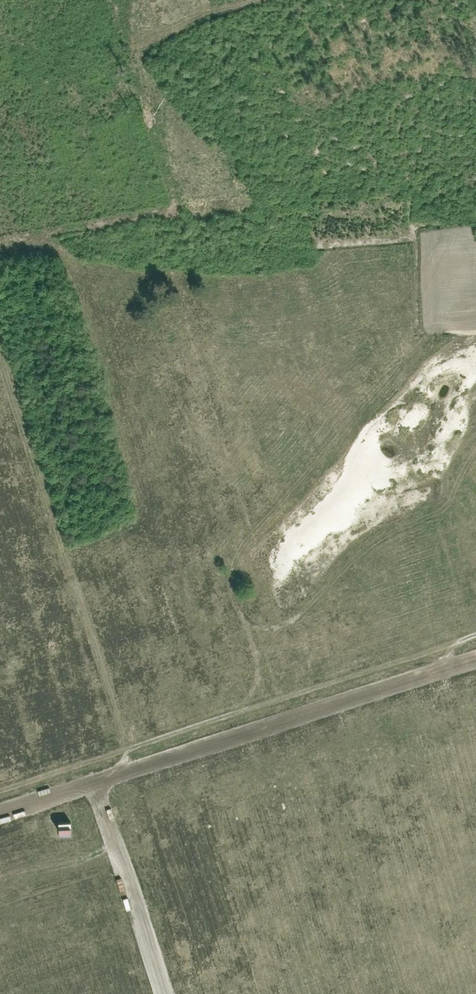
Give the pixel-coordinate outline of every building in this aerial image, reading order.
[(72,836),(71,822),(48,823),(48,832),(57,832),(58,837),(72,836)] [(119,891),(127,888),(123,877),(115,879),(119,891)]
